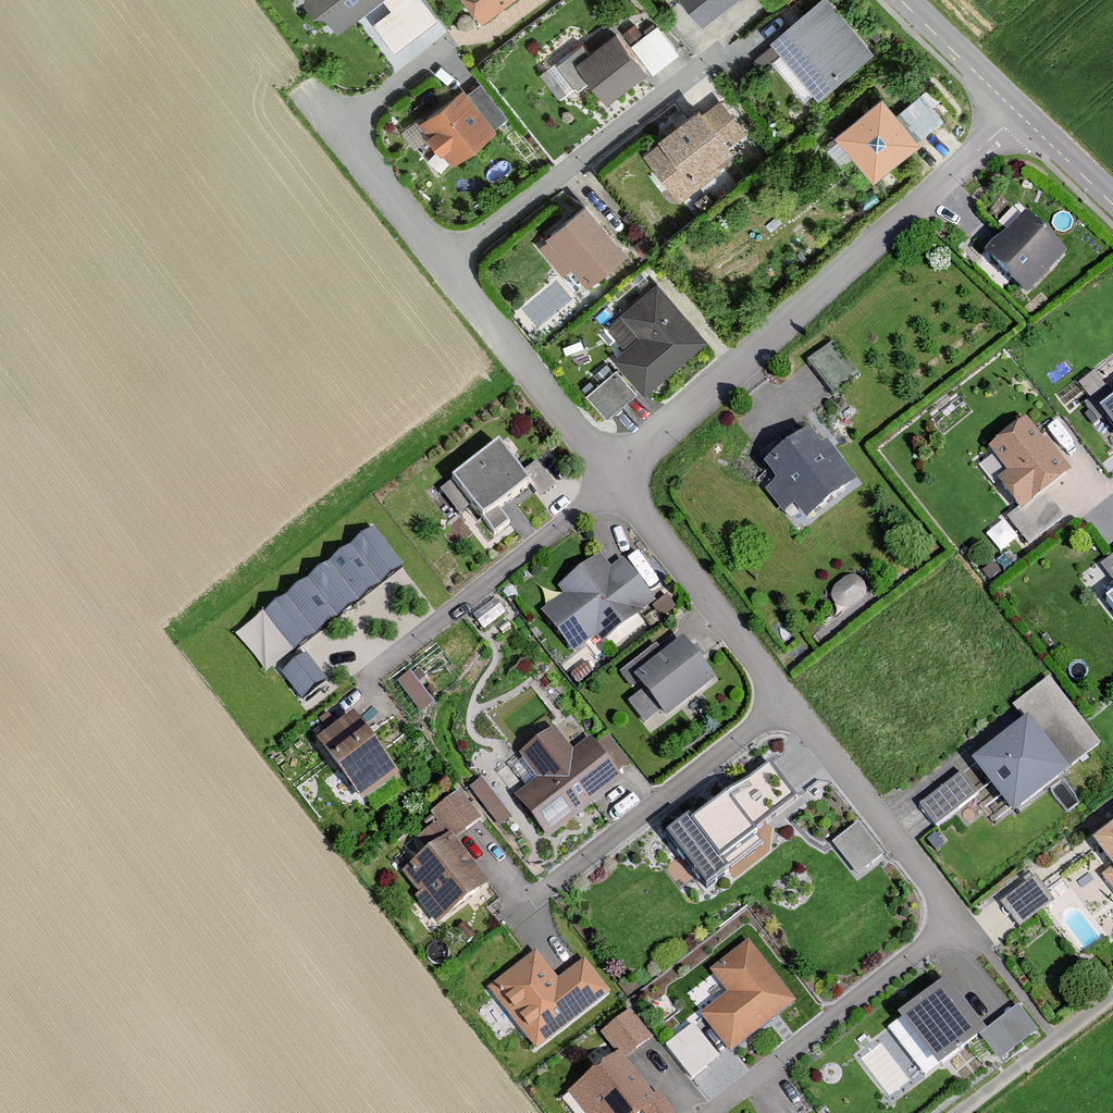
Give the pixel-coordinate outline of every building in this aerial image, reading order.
[(365,0),(311,0),(333,26),(365,0)] [(505,0),(462,0),(477,20),(505,0)] [(703,21),(729,0),(686,0),(703,21)] [(763,35),(811,94),(868,49),(829,0),(806,0),(763,35)] [(600,97),(639,67),(609,28),(570,59),(600,97)] [(457,86),(412,121),(446,164),(491,130),(457,86)] [(881,91),(835,131),(875,178),(921,138),(881,91)] [(710,95),(642,145),(677,193),(745,144),(710,95)] [(577,197),(538,228),(579,279),(617,248),(577,197)] [(981,252),(1023,291),(1057,253),(1015,215),(981,252)] [(702,336),(654,279),(619,308),(639,332),(613,353),(641,387),(702,336)] [(832,340),(810,355),(832,386),(853,371),(832,340)] [(1100,413),(1112,429),(1112,402),(1100,413)] [(1046,444),(1027,420),(990,450),(1008,473),(998,482),(1021,511),(1071,471),(1048,442),(1046,444)] [(752,475),(796,526),(847,482),(804,431),(752,475)] [(491,441),(444,480),(474,516),(521,478),(491,441)] [(403,566),(374,529),(261,616),(291,653),(403,566)] [(560,595),(540,610),(572,650),(594,632),(600,640),(639,609),(638,607),(649,598),(616,556),(607,563),(598,552),(553,587),(560,595)] [(677,641),(630,677),(661,716),(708,680),(677,641)] [(327,679),(308,654),(282,674),(301,699),(327,679)] [(418,666),(403,673),(418,707),(434,700),(418,666)] [(346,716),(311,743),(358,803),(393,776),(346,716)] [(1069,773),(1029,720),(973,762),(1013,815),(1069,773)] [(507,796),(543,842),(618,784),(585,741),(570,752),(550,726),(515,753),(533,776),(507,796)] [(796,797),(771,764),(692,825),(688,820),(668,836),(708,887),(763,845),(752,832),(796,797)] [(486,770),(471,780),(500,822),(514,812),(486,770)] [(834,837),(859,870),(887,848),(862,816),(834,837)] [(1112,891),(1112,825),(1081,851),(1112,891)] [(446,835),(398,872),(436,920),(484,882),(446,835)] [(1022,921),(1052,898),(1034,874),(1003,897),(1022,921)] [(745,944),(708,972),(725,993),(696,1015),(726,1053),(791,1002),(745,944)] [(530,950),(483,987),(531,1049),(605,991),(581,961),(555,981),(530,950)] [(937,981),(888,1018),(927,1069),(976,1032),(937,981)] [(696,1017),(667,1040),(695,1074),(723,1051),(696,1017)] [(564,1089),(583,1112),(641,1112),(651,1105),(610,1053),(564,1089)]
